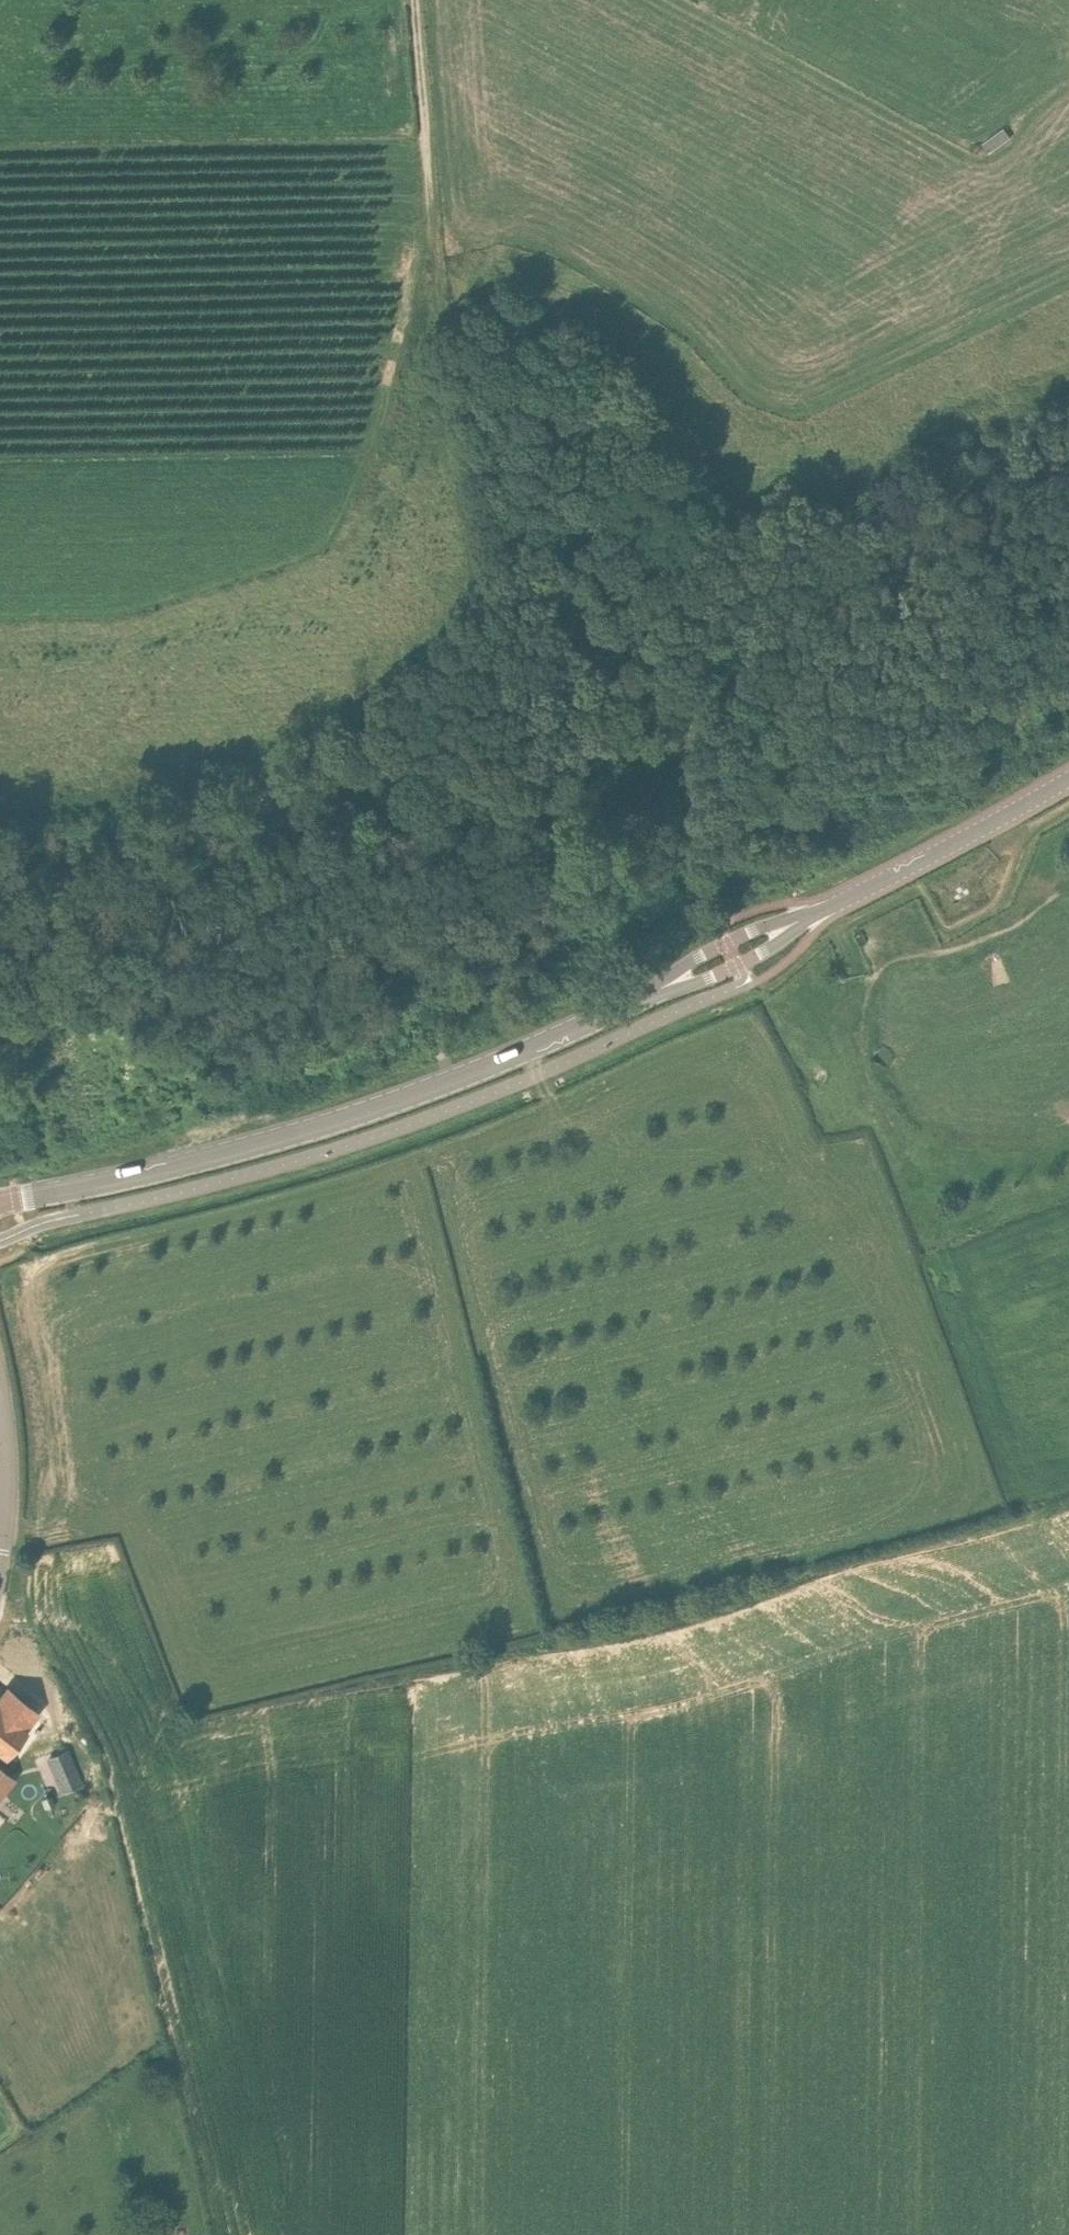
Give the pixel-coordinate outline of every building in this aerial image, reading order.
[(4,1753),(22,1730),(20,1728),(34,1711),(5,1689),(0,1695),(0,1750),(4,1753)] [(67,1750),(45,1760),(61,1795),(82,1786),(67,1750)] [(11,1779),(0,1767),(0,1790),(11,1779)]
